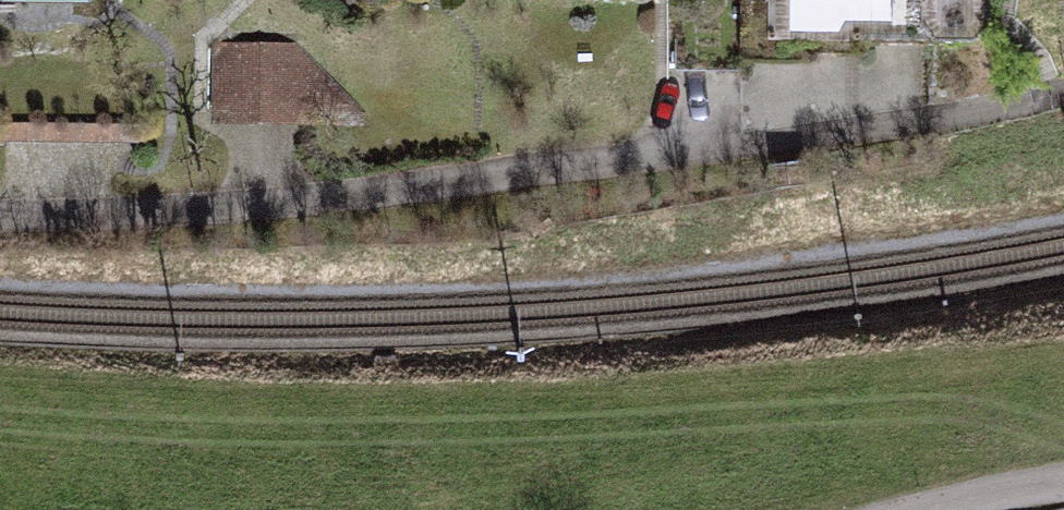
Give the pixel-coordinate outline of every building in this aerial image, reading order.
[(291,48),(217,49),(216,115),(348,115),(291,48)] [(13,93),(14,142),(144,140),(143,92),(13,93)]
